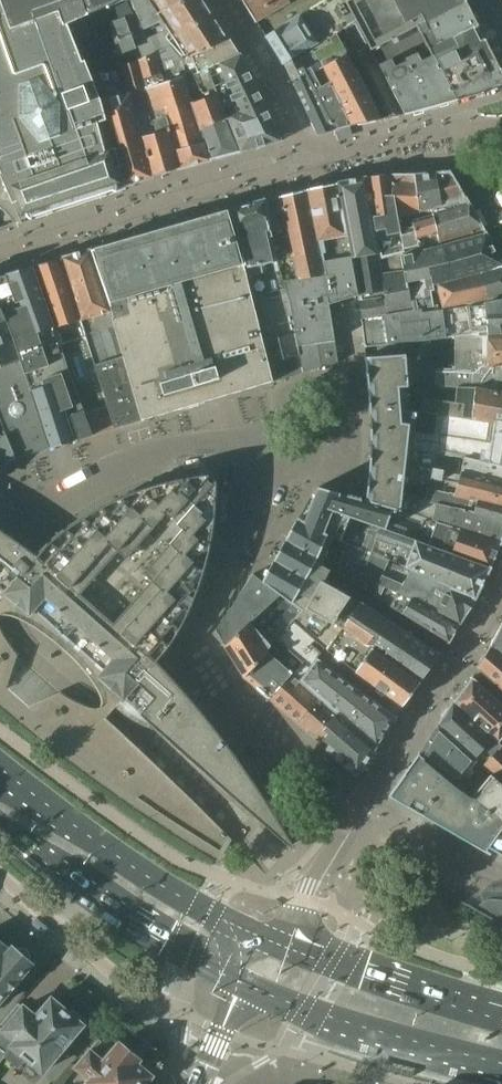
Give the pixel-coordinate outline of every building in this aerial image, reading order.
[(0,216),(3,219),(6,222),(9,223),(13,222),(15,225),(22,223),(124,185),(101,100),(70,23),(70,22),(121,0),(0,0),(0,215),(0,216)] [(107,18),(119,55),(137,48),(125,18),(134,14),(129,0),(113,7),(115,15),(107,18)] [(166,19),(171,26),(211,9),(206,0),(131,0),(144,29),(166,19)] [(257,22),(297,0),(244,0),(257,22)] [(466,0),(321,0),(266,35),(283,64),(301,53),(316,44),(316,46),(330,38),(338,34),(352,60),(370,50),(417,26),(466,0)] [(466,0),(417,26),(457,100),(501,88),(501,70),(466,0)] [(130,93),(152,177),(182,167),(210,160),(192,103),(183,76),(187,75),(183,60),(191,56),(205,50),(231,39),(211,9),(171,26),(171,27),(162,31),(163,32),(137,43),(143,58),(137,61),(122,65),(130,93)] [(88,26),(85,18),(72,23),(75,31),(88,26)] [(88,26),(75,31),(78,40),(92,35),(88,26)] [(370,50),(405,115),(457,100),(417,26),(370,50)] [(383,119),(352,60),(338,34),(330,38),(316,46),(316,44),(311,47),(313,51),(319,62),(320,62),(352,125),(383,119)] [(205,50),(191,56),(198,72),(208,68),(212,66),(240,54),(231,39),(205,50)] [(352,60),(383,119),(405,115),(370,50),(352,60)] [(286,67),(290,75),(303,67),(335,130),(352,125),(320,62),(319,62),(313,51),(286,67)] [(208,69),(239,152),(282,140),(249,69),(240,54),(212,66),(208,68),(209,68),(208,69)] [(322,134),(335,130),(303,67),(290,75),(303,100),(317,132),(322,134)] [(210,96),(192,103),(210,160),(239,152),(208,69),(209,68),(208,68),(198,72),(193,74),(200,91),(201,90),(202,93),(205,94),(209,92),(210,96)] [(101,100),(124,185),(125,185),(152,177),(130,93),(126,80),(104,85),(108,98),(101,100)] [(434,221),(474,211),(451,172),(415,174),(420,211),(417,212),(411,213),(412,220),(432,214),(434,221)] [(420,211),(415,174),(391,175),(397,217),(405,252),(420,248),(415,227),(414,227),(412,220),(411,213),(417,212),(420,211)] [(375,238),(376,238),(379,258),(380,259),(394,256),(402,253),(405,252),(397,217),(391,175),(367,177),(369,196),(375,238)] [(356,287),(357,295),(358,301),(383,298),(383,284),(382,274),(380,259),(379,258),(376,238),(375,238),(369,196),(367,177),(338,182),(350,255),(350,257),(349,257),(356,287)] [(307,189),(328,303),(357,295),(356,287),(349,257),(350,257),(350,255),(338,182),(310,188),(307,189)] [(317,343),(334,341),(328,303),(307,189),(265,200),(276,254),(288,297),(303,371),(304,372),(321,367),(317,343)] [(273,380),(303,371),(288,297),(276,254),(265,200),(233,209),(247,265),(246,266),(264,341),(270,381),(273,380)] [(121,241),(91,250),(113,316),(112,316),(112,317),(143,419),(270,381),(264,341),(246,266),(247,265),(233,209),(153,231),(121,241)] [(432,214),(412,220),(414,227),(415,227),(420,248),(483,230),(474,211),(434,221),(432,214)] [(358,301),(360,318),(421,310),(422,314),(434,312),(429,292),(433,291),(431,286),(436,284),(501,264),(501,262),(486,232),(403,256),(404,271),(382,274),(383,284),(383,298),(358,301)] [(143,420),(143,419),(112,317),(112,316),(113,316),(91,250),(63,257),(82,319),(81,319),(89,345),(90,345),(106,399),(106,400),(110,411),(115,427),(115,428),(143,420)] [(382,274),(404,271),(403,256),(402,253),(394,256),(380,259),(382,274)] [(63,257),(33,266),(55,327),(61,347),(63,353),(73,384),(91,430),(93,434),(115,427),(110,411),(106,400),(106,399),(90,345),(89,345),(81,319),(82,319),(63,257)] [(436,284),(443,307),(501,295),(501,264),(436,284)] [(55,327),(33,266),(0,275),(0,303),(4,315),(14,338),(20,360),(47,442),(49,447),(93,434),(91,430),(73,384),(63,353),(61,347),(55,327)] [(421,310),(360,318),(364,347),(447,338),(447,336),(455,336),(471,334),(471,337),(501,336),(501,300),(468,307),(468,306),(434,312),(422,314),(421,310)] [(1,420),(15,452),(17,457),(49,447),(47,442),(20,360),(14,338),(4,315),(0,303),(0,418),(1,420)] [(474,371),(479,369),(479,366),(495,367),(496,365),(501,365),(501,336),(471,337),(471,334),(455,336),(455,368),(455,369),(456,369),(474,371)] [(334,341),(317,343),(321,367),(338,362),(334,341)] [(409,400),(408,385),(420,384),(418,356),(406,357),(406,354),(366,357),(369,389),(371,415),(372,441),(370,472),(367,500),(392,508),(400,511),(402,495),(404,483),(407,463),(410,464),(411,449),(423,451),(423,450),(430,452),(433,434),(412,431),(413,424),(402,422),(401,411),(416,413),(416,411),(415,408),(415,401),(410,401),(410,400),(409,400)] [(495,367),(479,366),(479,369),(474,371),(456,369),(455,369),(455,368),(436,369),(435,386),(457,387),(469,387),(501,392),(501,365),(496,365),(495,367)] [(469,387),(457,387),(455,402),(424,398),(424,402),(422,412),(437,415),(472,419),(501,424),(501,392),(469,387)] [(424,402),(415,401),(415,408),(416,411),(422,412),(424,402)] [(430,452),(441,454),(454,455),(501,465),(501,424),(472,419),(437,415),(434,434),(433,434),(430,452)] [(15,452),(1,420),(0,420),(0,470),(15,452)] [(421,465),(423,451),(411,449),(410,464),(421,465)] [(441,454),(441,460),(451,461),(451,464),(458,465),(458,471),(501,482),(501,465),(454,455),(441,454)] [(428,488),(471,498),(501,505),(501,482),(458,471),(457,472),(421,465),(410,464),(407,463),(404,483),(428,488)] [(31,614),(34,610),(103,671),(100,675),(292,844),(292,845),(293,844),(284,828),(289,825),(264,785),(260,789),(248,771),(244,765),(222,737),(212,724),(202,711),(191,698),(180,685),(169,673),(157,661),(163,654),(169,646),(174,639),(179,631),(183,623),(188,615),(192,606),(196,598),(199,589),(202,581),(205,572),(208,563),(210,554),(212,545),(214,536),(215,527),(216,518),(217,509),(217,495),(217,480),(216,480),(202,495),(197,491),(210,475),(210,474),(200,475),(191,476),(182,478),(173,480),(164,482),(155,484),(145,487),(137,490),(128,494),(119,498),(111,502),(102,506),(94,511),(86,516),(78,521),(70,527),(63,533),(56,538),(50,544),(44,549),(38,555),(28,548),(24,552),(5,535),(7,533),(0,528),(0,586),(31,614)] [(263,581),(271,587),(301,610),(294,619),(325,647),(329,650),(349,619),(360,603),(361,602),(351,596),(350,597),(345,594),(346,591),(334,586),(333,587),(309,573),(316,561),(323,566),(334,539),(342,542),(344,538),(352,518),(372,526),(384,530),(392,508),(367,500),(362,499),(362,497),(357,497),(357,495),(353,496),(353,494),(348,494),(348,495),(319,486),(305,521),(299,517),(274,560),(263,581)] [(428,488),(425,500),(425,501),(441,505),(472,511),(501,520),(501,505),(471,498),(428,488)] [(501,541),(501,520),(472,511),(441,505),(425,501),(425,500),(402,495),(400,511),(415,516),(416,516),(417,515),(418,515),(432,520),(431,521),(501,541)] [(501,541),(431,521),(432,520),(418,515),(417,515),(416,516),(415,516),(400,511),(392,508),(384,530),(429,546),(452,554),(490,568),(491,567),(501,541)] [(352,518),(344,538),(342,542),(334,539),(323,566),(336,573),(349,544),(412,569),(475,598),(490,568),(452,554),(429,546),(384,530),(372,526),(352,518)] [(460,622),(475,598),(412,569),(349,544),(336,573),(380,599),(386,586),(399,593),(399,592),(460,623),(460,622)] [(276,639),(294,619),(301,610),(271,587),(263,581),(253,574),(217,630),(217,631),(246,676),(268,652),(263,648),(274,637),(275,638),(276,639)] [(460,623),(399,592),(399,593),(386,586),(380,599),(449,641),(460,623)] [(373,647),(421,682),(441,654),(361,601),(361,602),(360,603),(349,619),(379,639),(373,647)] [(321,698),(376,747),(396,716),(317,658),(325,647),(294,619),(276,639),(279,642),(290,651),(302,661),(310,668),(307,671),(301,680),(321,698)] [(349,619),(329,650),(404,705),(421,682),(373,647),(379,639),(349,619)] [(501,655),(501,627),(492,647),(501,655)] [(13,717),(62,756),(94,780),(129,805),(174,835),(219,862),(233,840),(202,809),(147,755),(97,709),(91,708),(86,706),(80,704),(75,702),(70,699),(65,696),(60,692),(58,693),(18,658),(19,656),(15,652),(12,648),(8,643),(5,638),(3,634),(0,629),(0,628),(0,706),(13,717)] [(279,642),(276,639),(275,638),(274,637),(263,648),(268,652),(246,676),(245,676),(270,698),(302,661),(290,651),(279,642)] [(492,647),(479,667),(501,687),(501,655),(492,647)] [(299,723),(321,698),(301,680),(307,671),(310,668),(302,661),(270,698),(299,723)] [(455,702),(501,745),(501,703),(473,677),(455,702)] [(321,698),(299,723),(353,772),(360,771),(376,747),(321,698)] [(455,702),(439,726),(477,761),(499,783),(501,785),(501,745),(455,702)] [(439,726),(421,753),(464,790),(471,796),(487,777),(481,771),(479,766),(476,763),(477,761),(439,726)] [(475,798),(471,796),(464,790),(421,753),(390,796),(498,857),(501,858),(501,817),(475,798)] [(475,798),(501,817),(501,789),(491,780),(475,798)] [(495,898),(492,898),(489,899),(484,901),(482,902),(480,904),(477,906),(476,908),(468,903),(466,905),(495,921),(494,923),(493,926),(493,929),(494,931),(496,933),(499,934),(501,934),(501,899),(495,898)] [(32,964),(29,962),(30,960),(30,953),(25,948),(17,948),(15,950),(12,948),(10,951),(0,943),(0,1001),(32,964)] [(5,1057),(19,1069),(27,1058),(43,1072),(54,1059),(57,1061),(67,1050),(64,1047),(83,1025),(81,1023),(82,1018),(73,1010),(67,1012),(52,999),(37,1017),(24,1006),(12,1020),(8,1017),(0,1026),(0,1063),(5,1057)] [(145,1069),(138,1063),(141,1060),(119,1042),(112,1049),(99,1038),(75,1067),(90,1079),(85,1083),(146,1083),(148,1083),(149,1083),(151,1082),(152,1081),(153,1080),(153,1078),(154,1077),(154,1075),(153,1074),(152,1072),(151,1071),(150,1070),(148,1069),(147,1069),(145,1069)]
